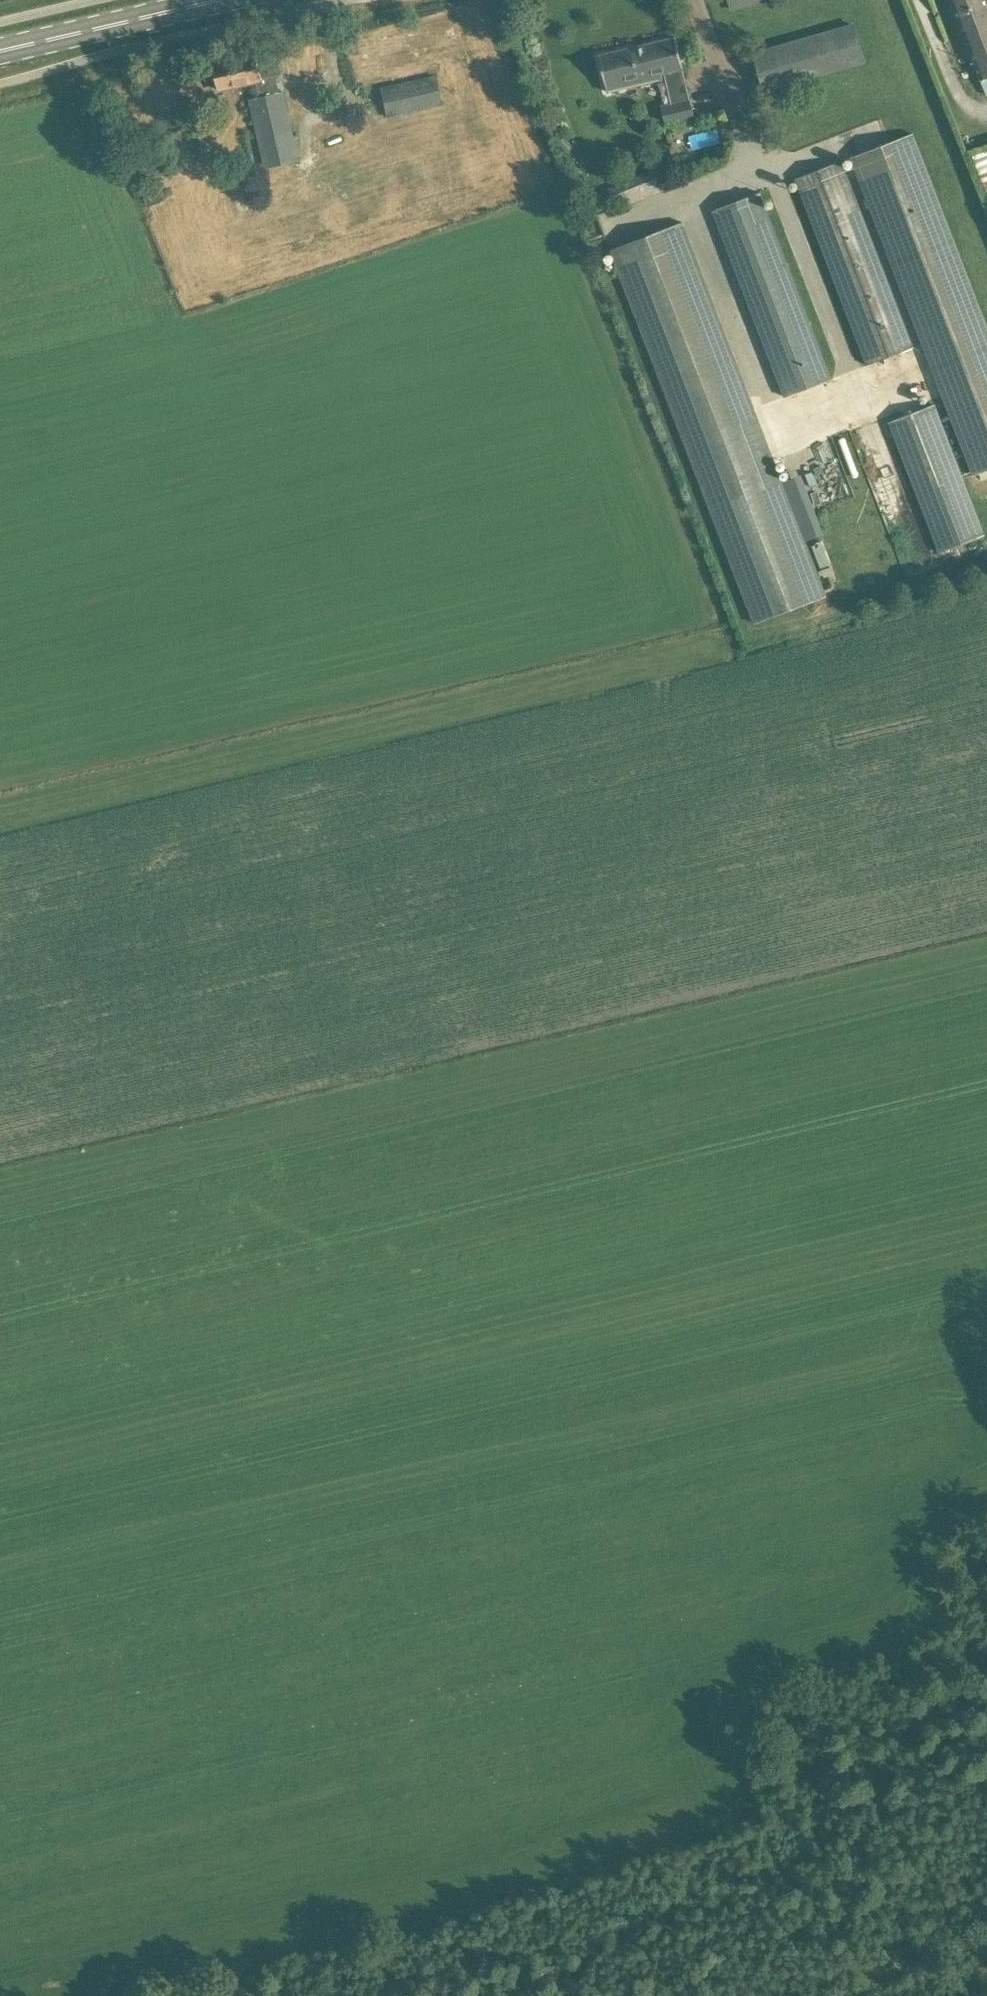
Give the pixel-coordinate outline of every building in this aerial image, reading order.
[(732,9),(755,1),(754,0),(729,0),(732,9)] [(982,79),(986,77),(986,3),(986,0),(951,0),(982,79)] [(864,61),(855,26),(774,49),(775,50),(776,50),(785,82),(784,82),(784,83),(864,61)] [(661,73),(683,68),(676,37),(599,55),(607,91),(662,79),(661,73)] [(213,64),(217,83),(219,89),(256,80),(260,96),(250,99),(265,164),(299,156),(284,91),(279,92),(274,75),(282,73),(281,68),(277,51),(257,55),(256,54),(213,64)] [(381,90),(385,109),(387,117),(441,105),(435,78),(381,90)] [(690,99),(661,106),(665,123),(694,117),(690,99)] [(974,475),(986,470),(986,328),(912,134),(851,157),(974,475)] [(972,155),(986,194),(986,149),(972,155)] [(796,179),(868,365),(913,347),(841,162),(796,179)] [(714,210),(721,228),(784,397),(829,380),(766,211),(759,192),(714,210)] [(625,244),(768,620),(813,602),(668,227),(625,244)] [(891,421),(919,496),(940,552),(985,535),(936,405),(891,421)]
